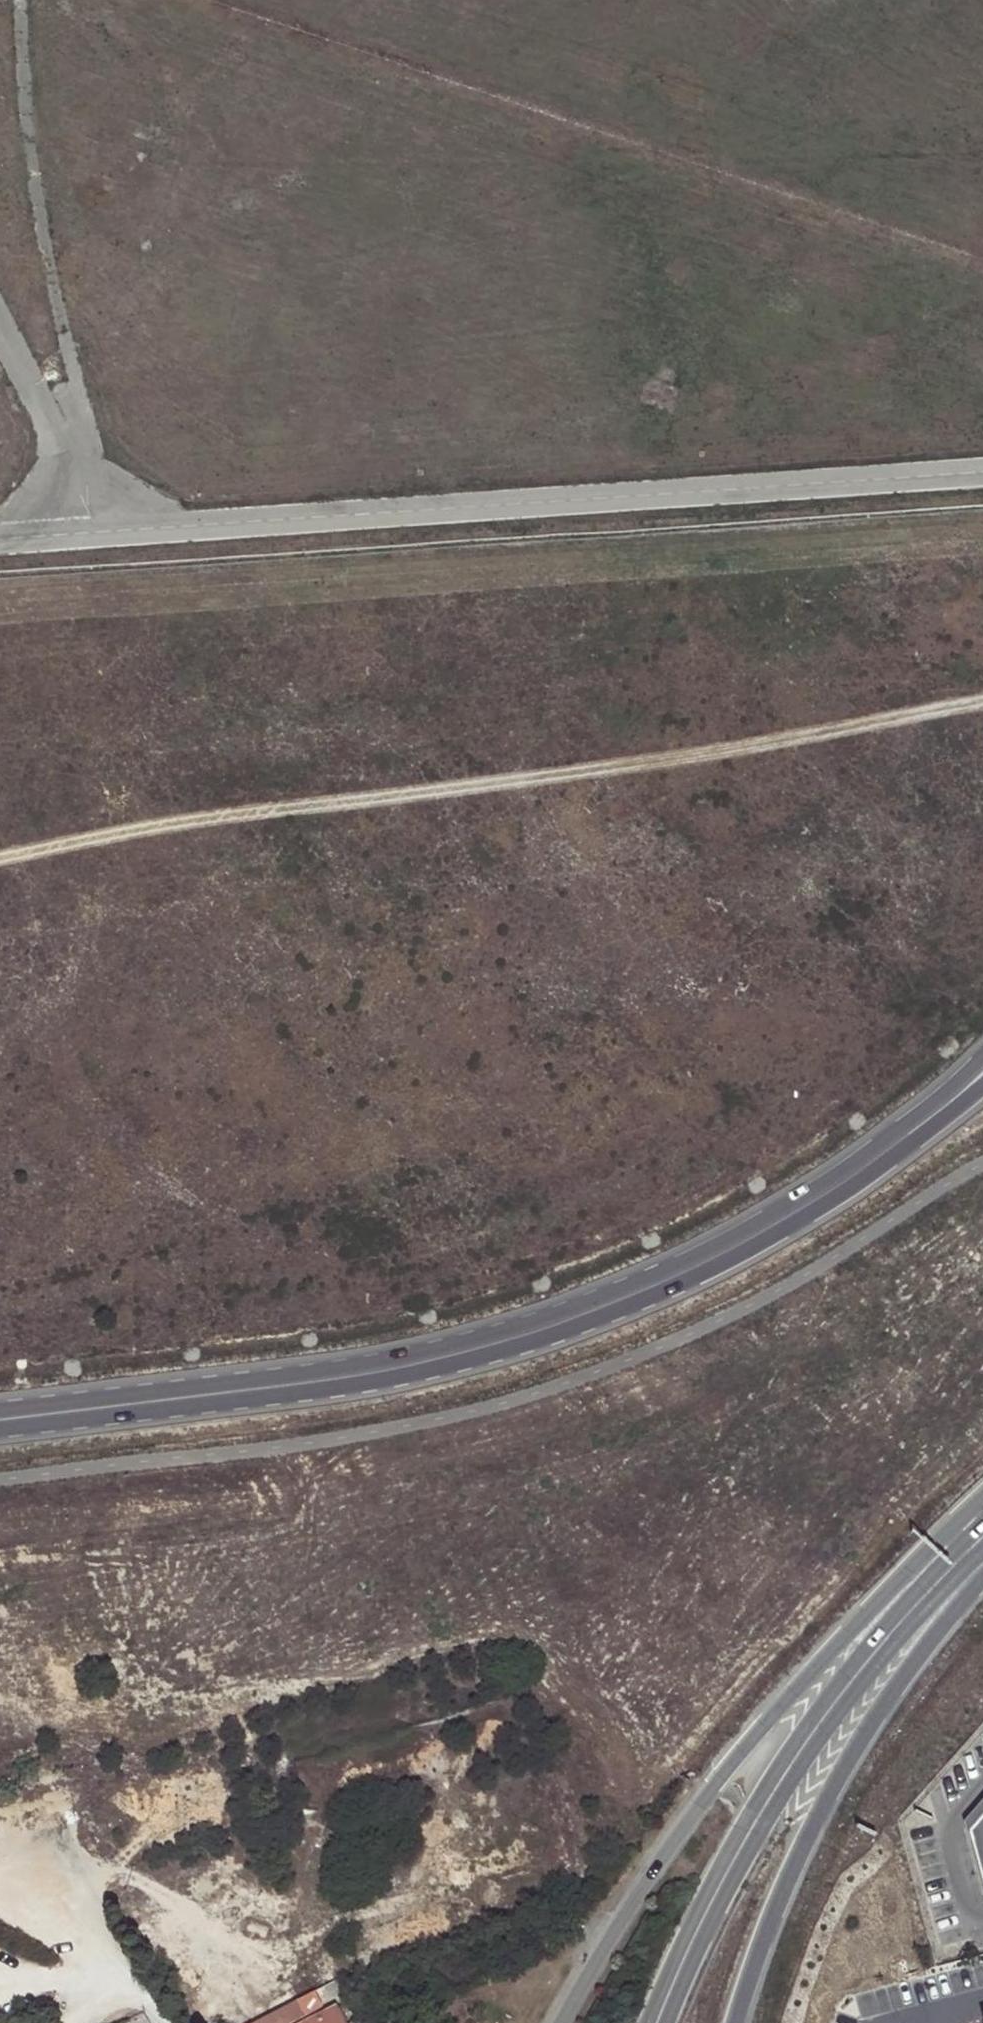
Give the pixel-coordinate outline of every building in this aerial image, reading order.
[(960,1821),(982,1900),(982,1794),(960,1821)] [(293,2004),(257,2022),(294,2022),(301,2020),(293,2004)] [(338,2009),(312,2022),(345,2022),(338,2009)]
